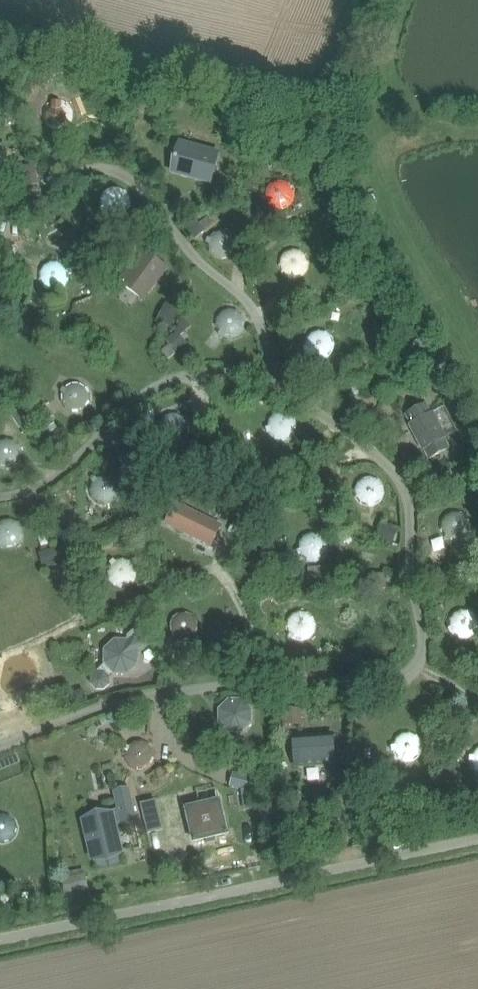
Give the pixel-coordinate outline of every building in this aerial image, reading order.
[(108,59),(102,73),(116,78),(121,64),(108,59)] [(55,130),(60,130),(64,129),(67,128),(70,127),(73,124),(75,121),(77,117),(77,113),(77,109),(75,105),(73,101),(69,99),(66,97),(62,96),(57,96),(54,98),(50,100),(47,103),(45,106),(44,110),(44,113),(45,118),(46,121),(49,125),(51,127),(55,129),(55,130)] [(176,158),(173,172),(195,178),(196,173),(212,178),(218,153),(181,142),(177,155),(175,155),(174,158),(176,158)] [(36,164),(16,168),(19,185),(39,182),(36,164)] [(329,173),(321,178),(325,184),(333,179),(329,173)] [(273,208),(276,209),(276,210),(281,211),(281,209),(283,209),(288,207),(291,205),(293,202),(295,198),(295,195),(295,191),(294,187),(291,184),(289,181),(285,180),(281,179),(277,179),(273,180),(270,182),(268,185),(266,189),(265,192),(265,195),(265,198),(267,203),(269,205),(271,206),(273,208)] [(101,205),(102,208),(101,208),(104,212),(105,212),(108,214),(110,216),(115,216),(118,216),(123,215),(127,212),(129,208),(131,205),(131,201),(131,197),(129,193),(127,190),(124,188),(120,186),(116,185),(112,186),(108,187),(105,189),(103,192),(102,194),(100,198),(100,201),(101,205)] [(211,234),(209,238),(208,238),(206,242),(207,243),(207,247),(208,249),(209,252),(210,254),(212,256),(214,258),(217,259),(219,260),(222,260),(224,260),(228,259),(231,257),(234,254),(236,251),(237,247),(238,243),(237,239),(235,236),(232,233),(229,231),(225,230),(221,229),(218,230),(214,232),(211,234)] [(286,276),(289,278),(289,279),(294,279),(297,278),(301,277),(304,275),(307,272),(309,269),(310,265),(310,261),(309,257),(307,254),(304,251),(301,249),(297,248),(293,248),(289,249),(286,251),(283,253),(281,257),(279,260),(279,263),(279,266),(281,271),(283,273),(284,275),(286,276)] [(168,268),(144,249),(119,282),(143,301),(168,268)] [(42,285),(44,287),(44,288),(49,290),(55,290),(59,289),(62,288),(65,285),(67,282),(69,278),(69,274),(68,270),(66,267),(64,264),(61,261),(57,260),(53,260),(49,260),(46,262),(43,265),(40,268),(39,271),(38,276),(39,280),(41,283),(42,285)] [(217,330),(219,333),(222,336),(223,336),(229,338),(234,337),(237,336),(241,334),(243,331),(245,327),(246,323),(246,319),(244,316),(242,312),(239,310),(236,308),(232,307),(228,307),(224,308),(221,310),(218,313),(216,316),(215,320),(215,323),(215,326),(217,330)] [(305,352),(306,351),(308,354),(310,356),(314,359),(317,359),(319,360),(322,359),(325,359),(328,358),(331,355),(333,353),(335,349),(335,346),(335,342),(334,338),(332,334),(329,332),(326,330),(322,329),(318,329),(314,330),(311,332),(308,334),(306,338),(305,342),(305,347),(304,347),(305,352)] [(169,342),(178,352),(188,343),(179,333),(169,342)] [(61,391),(62,392),(61,395),(61,398),(62,400),(62,403),(64,405),(65,407),(67,409),(70,410),(72,411),(75,412),(78,412),(82,411),(87,408),(89,406),(90,404),(92,400),(92,396),(92,392),(90,388),(88,385),(84,383),(81,381),(77,381),(73,381),(69,383),(66,385),(64,387),(63,387),(61,391)] [(427,401),(404,413),(429,459),(452,446),(427,401)] [(267,424),(267,427),(266,428),(268,432),(269,432),(272,436),(273,438),(276,439),(278,440),(281,441),(285,440),(289,439),(292,437),(295,434),(297,430),(298,427),(297,423),(296,419),(294,416),(291,413),(288,411),(284,410),(280,410),(276,411),(273,413),(270,416),(268,420),(267,424)] [(160,420),(159,424),(158,424),(158,429),(159,429),(160,433),(162,436),(165,439),(167,441),(170,442),(173,442),(177,442),(181,441),(184,439),(187,436),(189,432),(190,429),(190,425),(189,421),(187,418),(184,415),(180,413),(177,412),(173,412),(169,413),(165,414),(162,418),(160,420)] [(0,466),(3,467),(5,467),(8,467),(11,467),(13,466),(15,465),(18,464),(20,461),(22,457),(23,453),(23,449),(21,446),(19,442),(16,440),(13,438),(9,437),(5,437),(1,438),(0,439),(0,465),(0,466)] [(92,480),(92,481),(91,484),(90,487),(90,492),(91,495),(92,498),(93,500),(95,502),(97,503),(100,504),(102,505),(105,506),(107,505),(112,504),(115,503),(118,500),(120,496),(121,493),(121,489),(121,485),(119,481),(116,478),(113,476),(109,474),(105,474),(101,474),(98,476),(96,477),(95,477),(92,480)] [(374,506),(374,505),(378,504),(381,501),(383,498),(385,494),(385,490),(384,486),(383,483),(380,480),(377,477),(373,476),(369,475),(366,476),(364,476),(361,478),(359,480),(357,481),(356,484),(355,486),(354,489),(354,491),(354,494),(355,496),(356,499),(358,501),(359,503),(362,504),(364,505),(367,506),(369,506),(370,507),(374,506)] [(176,503),(166,523),(211,545),(221,526),(176,503)] [(443,535),(445,537),(445,538),(449,540),(450,540),(454,541),(458,541),(462,540),(466,537),(468,535),(470,531),(471,527),(471,524),(470,520),(468,516),(465,514),(462,512),(458,510),(454,510),(451,511),(447,513),(444,516),(442,519),(441,523),(441,527),(441,530),(443,535)] [(0,546),(3,548),(5,548),(8,549),(11,549),(14,548),(16,547),(20,545),(22,541),(24,538),(24,534),(24,530),(23,526),(21,523),(18,520),(14,519),(10,518),(6,518),(2,519),(0,521),(0,546)] [(384,521),(376,541),(393,547),(400,527),(384,521)] [(298,547),(298,550),(298,551),(300,555),(301,555),(302,557),(304,559),(306,560),(311,562),(314,562),(317,561),(322,560),(324,558),(327,555),(328,551),(329,547),(329,543),(327,540),(325,536),(322,534),(319,532),(315,531),(311,531),(307,532),(304,534),(301,537),(299,540),(298,544),(298,547)] [(290,549),(279,554),(284,565),(295,560),(290,549)] [(118,558),(115,560),(114,559),(110,562),(111,563),(109,567),(108,569),(108,571),(108,574),(108,577),(109,579),(111,581),(112,583),(114,585),(117,586),(119,587),(121,588),(124,588),(129,586),(132,585),(135,582),(137,578),(138,575),(138,571),(137,567),(136,563),(133,561),(130,558),(126,557),(122,557),(118,558)] [(385,575),(369,577),(370,592),(387,590),(385,575)] [(450,628),(449,628),(451,633),(452,632),(456,636),(459,638),(462,639),(467,639),(469,638),(473,636),(476,634),(477,630),(477,617),(477,615),(475,612),(471,610),(468,609),(464,608),(460,609),(456,611),(453,613),(451,616),(450,619),(449,622),(449,625),(450,628)] [(288,633),(290,635),(289,636),(293,639),(294,639),(296,640),(299,641),(301,641),(306,640),(309,639),(312,637),(315,633),(316,630),(317,626),(316,622),(315,618),(313,615),(310,613),(306,611),(302,610),(299,610),(295,612),(291,614),(289,617),(287,621),(286,624),(286,628),(288,633)] [(174,637),(177,639),(177,640),(181,642),(182,641),(187,641),(190,640),(192,639),(195,637),(198,634),(199,631),(200,627),(200,623),(198,619),(196,616),(193,613),(190,611),(186,611),(182,611),(178,612),(175,614),(172,617),(170,620),(169,624),(170,628),(170,631),(171,634),(174,637)] [(92,676),(92,684),(97,689),(105,689),(110,684),(110,676),(109,675),(112,672),(114,673),(129,674),(139,664),(140,650),(144,651),(149,646),(149,641),(140,632),(136,631),(130,636),(130,639),(115,639),(104,648),(104,663),(105,664),(92,676)] [(83,688),(72,693),(76,705),(88,700),(83,688)] [(65,706),(62,697),(53,700),(57,709),(65,706)] [(254,708),(243,699),(229,698),(218,709),(218,723),(228,733),(243,733),(253,723),(254,708)] [(302,708),(284,708),(284,722),(302,722),(302,708)] [(394,742),(393,746),(392,746),(393,751),(395,754),(397,757),(399,759),(400,760),(403,761),(406,762),(411,762),(413,761),(418,759),(420,756),(422,753),(423,749),(423,746),(422,742),(421,738),(418,735),(415,733),(411,732),(407,732),(403,732),(400,734),(397,737),(396,738),(394,742)] [(334,733),(295,735),(297,764),(336,761),(334,733)] [(231,738),(226,743),(226,751),(232,756),(240,756),(246,751),(246,743),(239,737),(231,738)] [(125,749),(125,750),(125,753),(125,756),(125,758),(126,761),(128,763),(129,765),(131,767),(134,768),(136,769),(139,769),(141,769),(144,769),(146,768),(151,766),(153,763),(155,759),(155,755),(155,751),(154,747),(152,744),(149,742),(145,740),(141,739),(137,739),(134,740),(130,743),(128,745),(127,745),(125,749)] [(37,776),(50,775),(49,760),(36,761),(37,776)] [(112,813),(85,820),(94,859),(122,852),(115,823),(118,823),(120,822),(122,822),(136,819),(129,789),(115,792),(120,812),(118,812),(115,813),(112,814),(112,813)] [(220,800),(187,808),(195,841),(227,833),(220,800)] [(1,843),(3,843),(6,842),(11,841),(15,838),(17,834),(18,830),(19,826),(18,822),(16,819),(13,816),(10,814),(6,812),(2,812),(0,813),(0,842),(1,843)]
